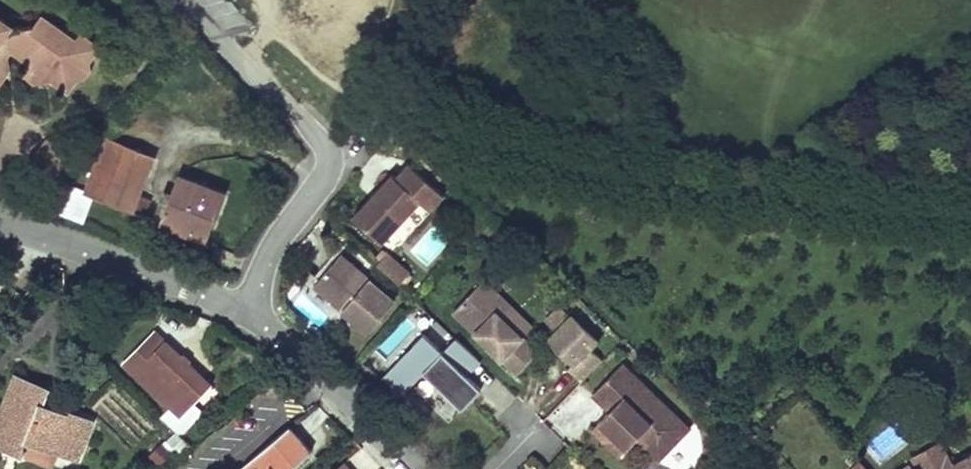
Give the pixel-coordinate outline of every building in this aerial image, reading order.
[(7,68),(4,56),(7,50),(27,64),(19,74),(29,82),(46,80),(64,92),(75,78),(81,77),(88,67),(87,61),(98,45),(78,30),(73,37),(38,12),(30,24),(7,29),(3,21),(0,18),(0,77),(7,68)] [(72,177),(60,210),(84,219),(93,194),(143,214),(150,196),(138,191),(152,153),(109,137),(91,184),(72,177)] [(358,212),(387,238),(426,197),(435,206),(449,191),(414,158),(401,173),(398,170),(358,212)] [(181,176),(162,221),(207,239),(224,193),(181,176)] [(398,298),(345,251),(316,284),(369,331),(398,298)] [(384,253),(377,268),(404,281),(411,267),(384,253)] [(526,334),(502,310),(512,300),(488,277),(458,307),(521,370),(542,349),(526,334)] [(536,324),(512,300),(502,310),(526,334),(536,324)] [(574,316),(563,305),(549,319),(560,330),(552,339),(576,362),(571,367),(584,380),(605,358),(593,346),(601,338),(576,314),(574,316)] [(157,331),(127,361),(182,416),(212,385),(157,331)] [(470,370),(483,357),(461,335),(447,349),(429,331),(389,372),(407,391),(429,368),(467,406),(486,386),(470,370)] [(690,426),(623,361),(592,393),(608,410),(598,420),(626,447),(636,437),(639,433),(645,439),(642,443),(659,459),(690,426)] [(15,374),(0,407),(0,440),(20,448),(26,437),(74,456),(88,419),(64,410),(63,414),(41,405),(48,387),(15,374)] [(626,447),(598,420),(591,427),(619,455),(626,447)] [(246,468),(291,468),(313,450),(291,425),(244,466),(246,468)] [(636,437),(642,443),(645,439),(639,433),(636,437)] [(913,456),(920,468),(949,450),(943,440),(913,456)] [(162,442),(147,453),(159,467),(173,456),(162,442)] [(956,463),(949,450),(920,468),(970,468),(970,455),(956,463)] [(857,458),(851,463),(854,467),(852,468),(865,468),(857,458)]
